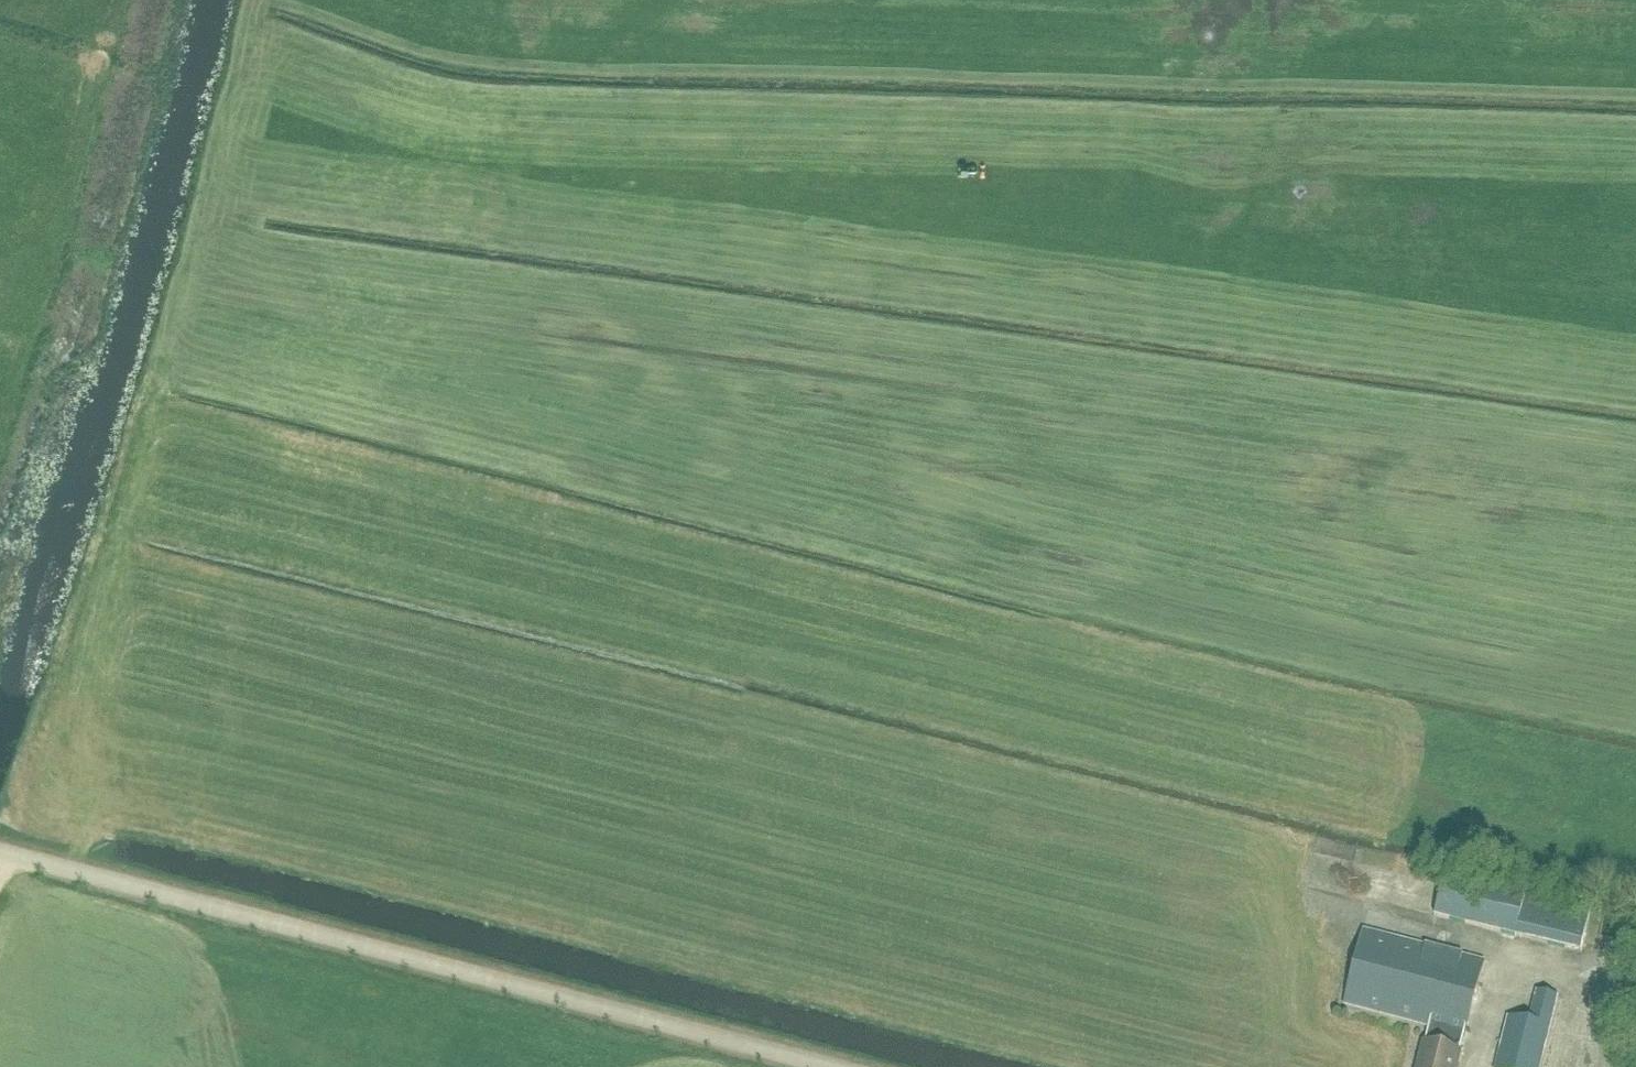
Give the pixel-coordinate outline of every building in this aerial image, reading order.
[(1583,952),(1593,912),(1444,876),(1434,916),(1583,952)] [(1486,961),(1362,930),(1343,1006),(1430,1029),(1426,1044),(1425,1044),(1419,1066),(1458,1066),(1462,1053),(1460,1053),(1464,1038),(1466,1038),(1486,961)] [(1558,996),(1537,991),(1530,1023),(1508,1018),(1497,1066),(1542,1066),(1558,996)]
